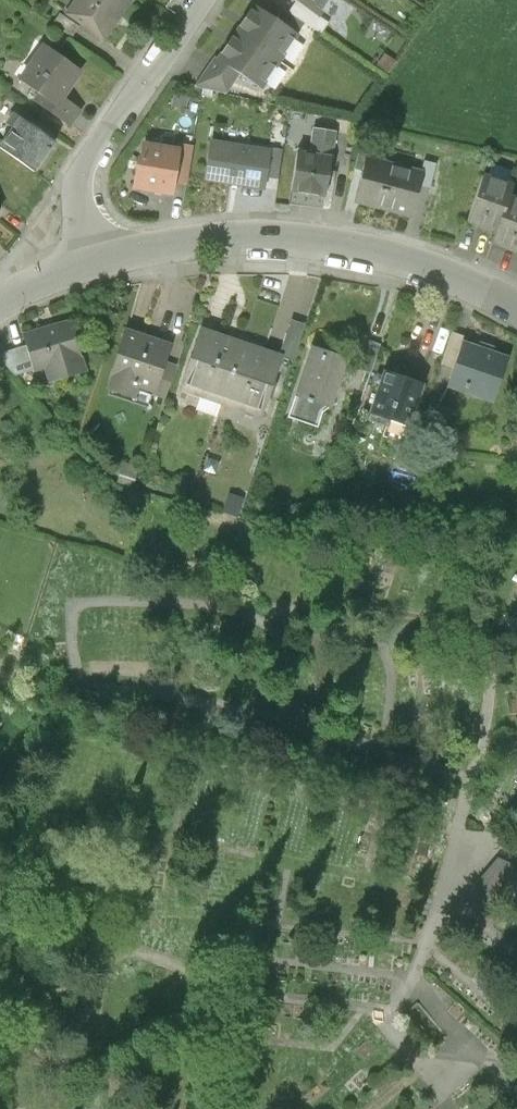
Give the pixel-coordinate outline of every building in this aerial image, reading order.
[(67,13),(103,39),(130,0),(76,0),(67,13)] [(296,2),(316,16),(316,15),(327,0),(293,0),(296,2)] [(316,16),(296,2),(289,13),(304,23),(320,34),(328,23),(316,15),(316,16)] [(275,21),(256,7),(238,34),(278,61),(295,34),(275,21)] [(289,13),(283,9),(275,21),(295,34),(296,34),(304,23),(289,13)] [(278,61),(238,34),(220,60),(238,72),(260,87),(278,61)] [(80,71),(44,46),(34,61),(38,64),(26,82),(21,79),(20,80),(40,94),(35,101),(67,124),(77,109),(61,98),(80,71)] [(238,72),(220,60),(219,61),(216,59),(197,88),(223,93),(238,72)] [(20,119),(14,115),(8,124),(13,128),(0,147),(0,148),(33,171),(53,142),(20,119)] [(335,132),(314,128),(310,154),(331,157),(335,132)] [(269,151),(211,142),(205,179),(263,188),(265,178),(269,151)] [(193,146),(178,144),(177,150),(178,150),(173,183),(186,185),(193,146)] [(177,150),(147,145),(144,161),(139,160),(134,187),(171,193),(173,183),(178,150),(177,150)] [(374,148),(360,145),(354,170),(368,173),(371,160),(374,148)] [(282,150),(269,147),(269,151),(265,178),(277,180),(282,150)] [(310,154),(297,152),(291,191),(325,195),(331,157),(310,154)] [(421,172),(371,160),(368,173),(360,202),(411,214),(418,186),(421,172)] [(436,164),(424,161),(421,172),(418,186),(430,189),(436,164)] [(508,196),(512,187),(483,176),(467,221),(496,232),(508,196)] [(508,196),(496,232),(492,241),(516,250),(516,199),(508,196)] [(296,361),(304,319),(287,316),(279,358),(296,361)] [(71,322),(24,335),(27,344),(34,368),(58,362),(62,378),(85,372),(71,322)] [(169,345),(127,331),(111,378),(113,379),(109,390),(133,397),(136,387),(154,392),(163,364),(169,345)] [(218,337),(202,331),(182,389),(221,402),(239,351),(216,343),(218,337)] [(463,337),(451,333),(440,365),(453,369),(461,342),(463,337)] [(380,344),(365,339),(355,369),(370,374),(380,344)] [(507,357),(461,342),(453,369),(447,387),(492,402),(507,357)] [(0,352),(0,359),(14,374),(34,368),(27,344),(0,352)] [(312,345),(287,416),(317,426),(341,355),(312,345)] [(261,358),(239,351),(221,402),(260,416),(279,358),(264,353),(261,358)] [(175,368),(163,364),(154,392),(166,396),(175,368)] [(421,385),(385,372),(368,422),(388,429),(391,422),(406,427),(421,385)] [(477,885),(516,907),(516,873),(502,861),(477,885)]
